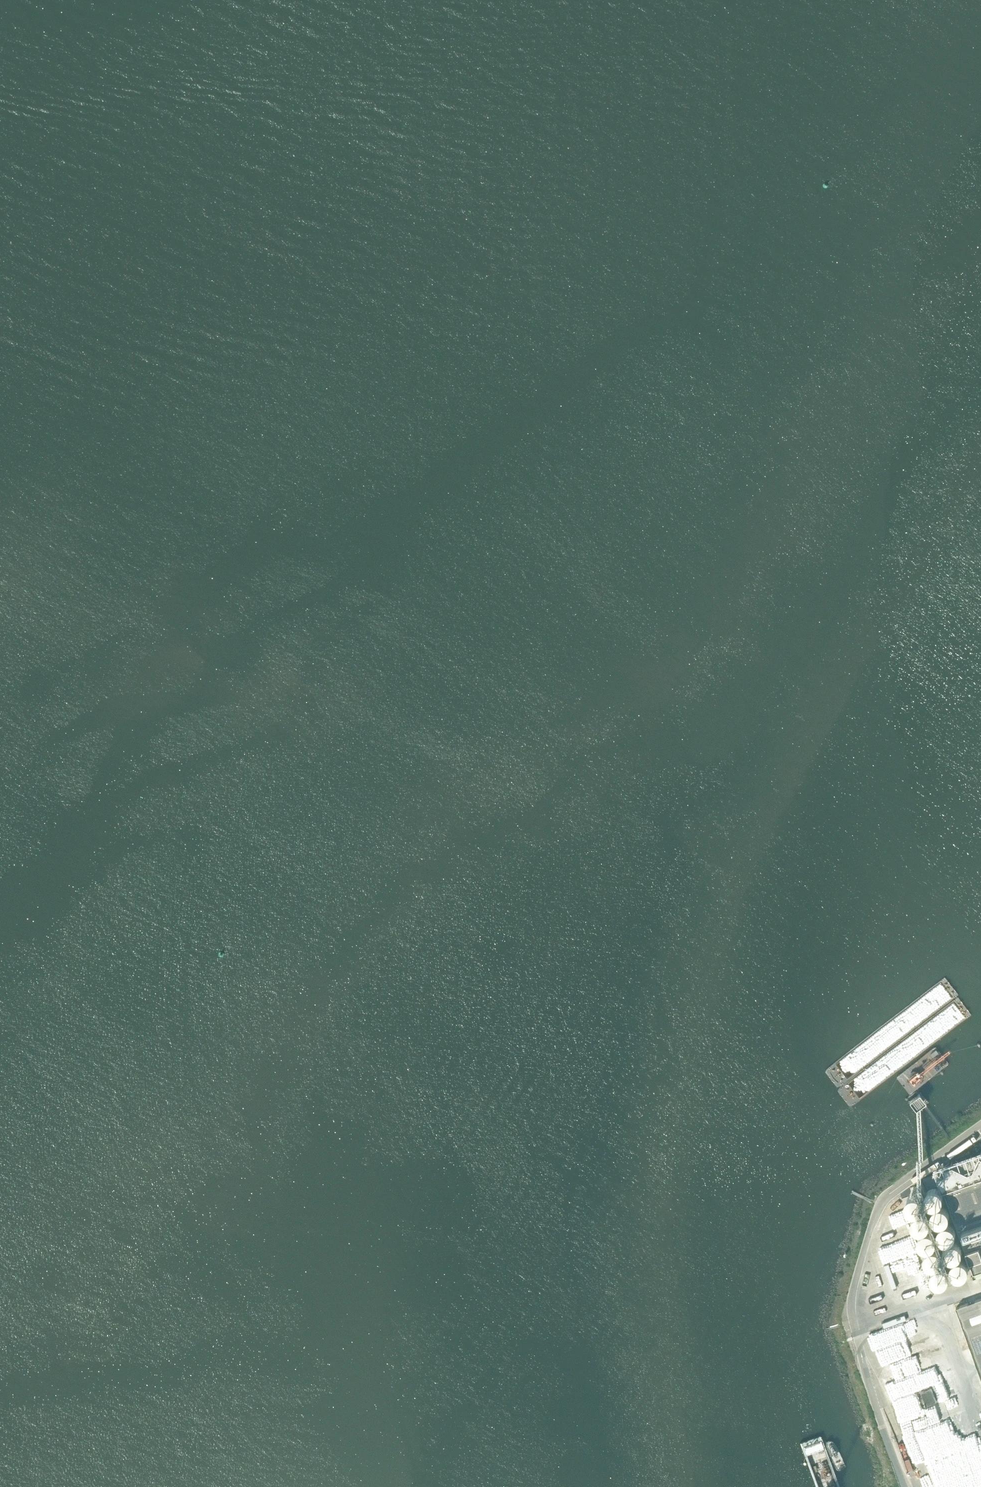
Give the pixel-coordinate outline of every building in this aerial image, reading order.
[(954,1164),(954,1165),(946,1168),(948,1174),(939,1177),(943,1187),(971,1264),(974,1273),(980,1271),(980,1154),(954,1164)] [(926,1200),(931,1205),(939,1205),(944,1199),(943,1192),(938,1187),(931,1188),(926,1193),(926,1200)] [(906,1207),(912,1212),(919,1212),(924,1207),(924,1199),(918,1195),(911,1195),(906,1200),(906,1207)] [(931,1218),(937,1223),(944,1223),(949,1217),(949,1210),(943,1205),(936,1206),(931,1211),(931,1218)] [(912,1225),(917,1230),(925,1230),(930,1224),(929,1217),(924,1212),(917,1212),(912,1218),(912,1225)] [(939,1237),(944,1242),(952,1242),(956,1236),(956,1229),(951,1224),(943,1224),(939,1230),(939,1237)] [(919,1243),(924,1248),(931,1248),(936,1243),(936,1235),(931,1230),(923,1231),(918,1236),(919,1243)] [(945,1255),(950,1259),(958,1259),(963,1254),(962,1247),(957,1242),(950,1242),(945,1247),(945,1255)] [(925,1261),(930,1266),(938,1265),(943,1260),(942,1253),(937,1248),(930,1248),(925,1254),(925,1261)] [(952,1272),(957,1277),(964,1277),(969,1272),(969,1264),(963,1259),(956,1260),(951,1265),(952,1272)] [(931,1279),(937,1284),(944,1283),(949,1278),(949,1271),(943,1266),(936,1266),(931,1271),(931,1279)] [(956,1307),(980,1376),(980,1298),(956,1307)] [(880,1321),(897,1381),(961,1362),(943,1302),(880,1321)] [(944,1373),(935,1376),(942,1396),(963,1389),(961,1383),(949,1387),(944,1373)] [(932,1388),(920,1392),(925,1406),(937,1402),(932,1388)] [(920,1433),(937,1486),(953,1486),(966,1483),(961,1467),(950,1471),(947,1460),(980,1449),(980,1422),(961,1428),(959,1421),(920,1433)]
